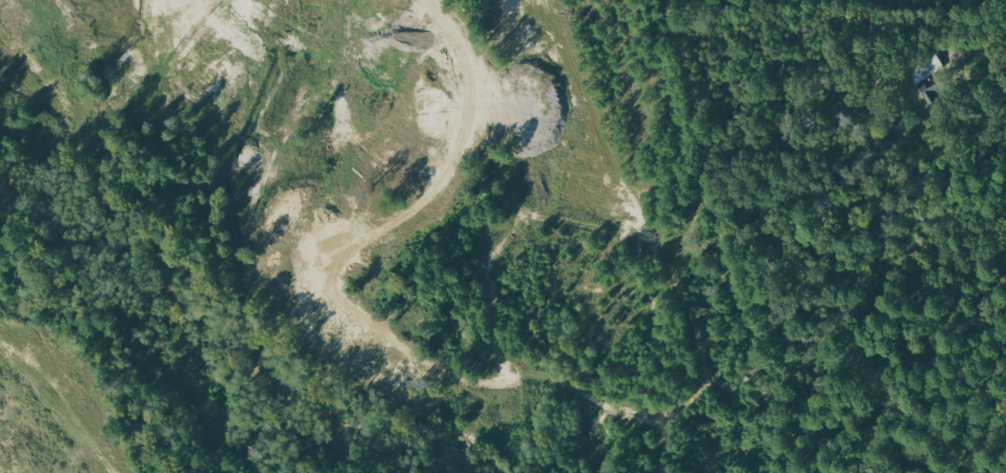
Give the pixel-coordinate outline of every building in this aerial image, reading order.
[(909,65),(916,82),(946,70),(939,53),(909,65)]
